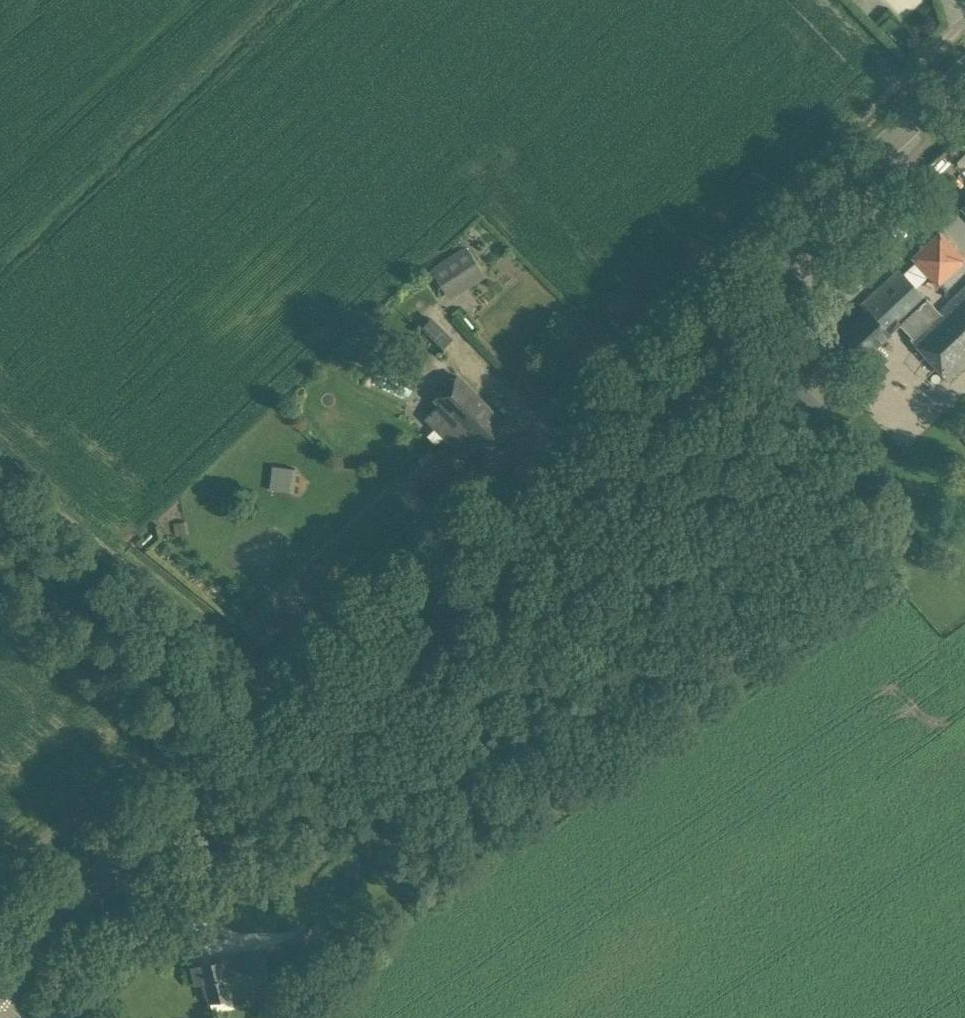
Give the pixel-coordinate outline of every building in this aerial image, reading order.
[(940,233),(914,257),(937,282),(963,258),(940,233)] [(484,274),(466,246),(431,268),(449,296),(484,274)] [(939,312),(899,269),(862,304),(866,309),(889,333),(900,323),(913,337),(911,339),(948,379),(964,364),(964,287),(939,312)] [(854,364),(867,377),(887,358),(875,346),(889,333),(866,309),(840,333),(862,357),(854,364)] [(418,330),(440,350),(453,335),(430,315),(418,330)] [(426,419),(443,436),(446,433),(458,422),(461,425),(485,402),(458,375),(434,399),(440,404),(426,419)] [(443,436),(453,445),(467,431),(487,451),(510,427),(485,402),(461,425),(458,422),(446,433),(443,436)] [(272,465),(270,488),(285,490),(288,467),(272,465)] [(290,942),(310,971),(329,958),(322,948),(331,941),(318,922),(290,942)] [(191,967),(195,983),(205,980),(210,1001),(235,994),(233,986),(267,978),(261,951),(223,961),(222,959),(191,967)]
